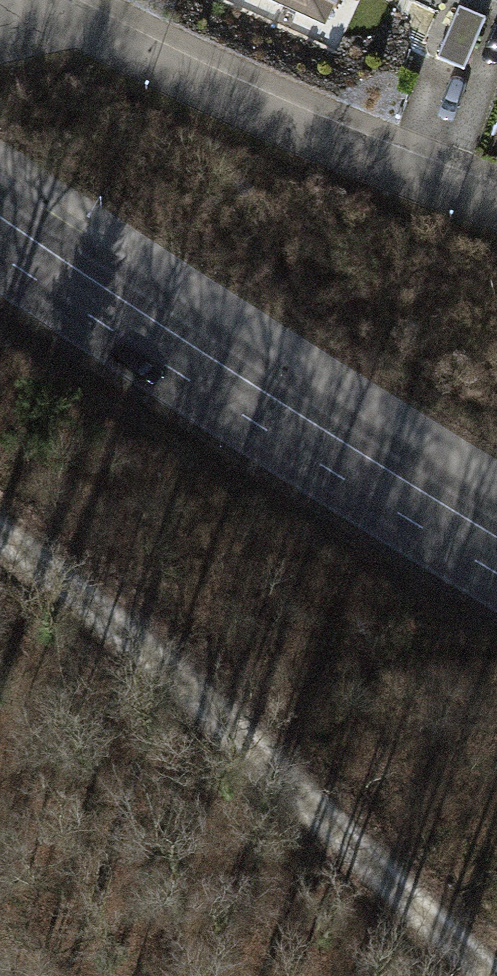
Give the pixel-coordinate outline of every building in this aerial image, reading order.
[(331,35),(347,0),(257,0),(331,35)] [(459,7),(437,58),(463,70),(486,18),(459,7)]
